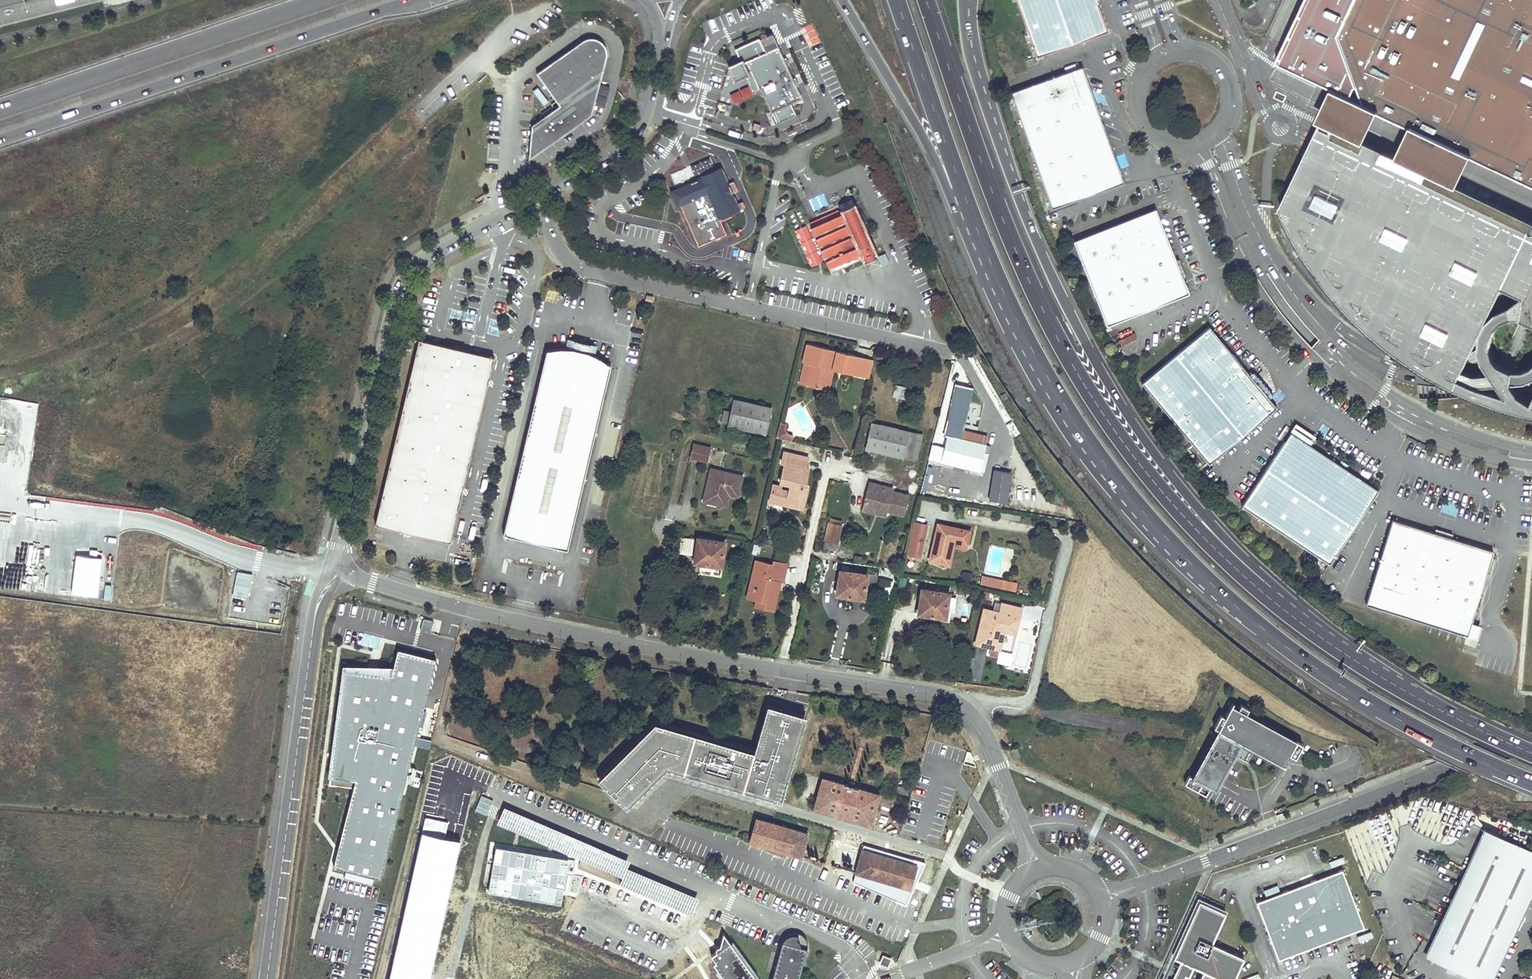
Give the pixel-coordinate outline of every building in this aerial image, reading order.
[(1037,56),(1109,31),(1098,0),(1017,0),(1037,56)] [(1339,32),(1358,88),(1362,99),(1364,107),(1377,111),(1400,122),(1410,126),(1421,132),(1417,140),(1426,144),(1435,148),(1438,141),(1471,157),(1485,163),(1500,170),(1525,183),(1531,186),(1531,0),(1354,0),(1339,32)] [(592,111),(602,65),(604,59),(606,51),(605,45),(602,40),(599,37),(594,35),(588,35),(582,38),(535,70),(558,102),(531,122),(528,156),(592,111)] [(760,87),(776,122),(796,114),(791,103),(801,98),(787,66),(778,46),(766,52),(760,38),(736,48),(740,58),(728,64),(735,79),(746,74),(753,90),(760,87)] [(1032,149),(1104,123),(1082,65),(1046,79),(1011,91),(1032,149)] [(1361,148),(1377,111),(1364,107),(1362,99),(1332,85),(1316,122),(1314,127),(1318,129),(1361,148)] [(541,87),(534,90),(541,105),(548,103),(541,87)] [(1104,123),(1032,149),(1053,208),(1125,182),(1124,178),(1116,156),(1114,149),(1104,123)] [(1421,132),(1410,126),(1395,164),(1456,193),(1471,157),(1438,141),(1435,148),(1426,144),(1417,140),(1421,132)] [(1361,148),(1318,129),(1313,142),(1281,210),(1286,220),(1292,231),(1299,244),(1305,254),(1311,264),(1318,274),(1325,284),(1332,291),(1340,301),(1347,309),(1356,318),(1364,326),(1372,334),(1379,339),(1386,345),(1395,352),(1404,358),(1413,365),(1422,370),(1432,376),(1443,382),(1453,387),(1463,392),(1474,396),(1485,400),(1495,404),(1505,408),(1516,410),(1527,414),(1531,415),(1531,229),(1456,193),(1395,164),(1361,148)] [(689,182),(670,191),(676,207),(680,205),(698,246),(726,233),(719,218),(740,209),(720,166),(699,176),(700,178),(697,179),(696,176),(693,175),(689,177),(688,179),(689,182)] [(840,212),(809,226),(830,271),(860,258),(862,261),(878,254),(854,202),(838,208),(840,212)] [(1156,208),(1074,240),(1108,326),(1190,293),(1156,208)] [(1210,326),(1142,382),(1210,464),(1278,407),(1210,326)] [(494,358),(418,341),(375,526),(450,544),(494,358)] [(574,341),(572,348),(588,352),(589,344),(574,341)] [(811,363),(806,383),(819,386),(821,377),(825,374),(833,376),(835,368),(860,374),(864,357),(839,351),(838,356),(829,354),(830,349),(808,344),(804,362),(806,362),(811,363)] [(559,347),(546,349),(503,535),(567,550),(610,364),(600,356),(588,352),(572,348),(559,347)] [(874,359),(864,357),(860,374),(869,377),(874,359)] [(806,362),(802,382),(806,383),(811,363),(806,362)] [(819,386),(830,389),(833,376),(825,374),(821,377),(819,386)] [(907,388),(896,385),(893,398),(904,400),(907,388)] [(949,436),(962,439),(964,431),(974,390),(954,385),(942,434),(949,436)] [(771,408),(734,399),(728,425),(765,434),(771,408)] [(781,422),(778,437),(793,441),(794,437),(794,435),(789,433),(786,429),(787,424),(785,423),(781,422)] [(903,457),(909,432),(872,423),(866,449),(903,457)] [(962,439),(985,445),(987,436),(964,431),(962,439)] [(909,432),(903,457),(916,460),(922,435),(909,432)] [(1291,432),(1242,506),(1330,564),(1379,490),(1303,440),(1291,432)] [(979,470),(985,445),(962,439),(949,436),(944,453),(931,450),(929,458),(979,470)] [(693,445),(690,458),(708,462),(711,449),(693,445)] [(774,485),(770,502),(782,505),(783,500),(804,505),(808,488),(805,488),(809,469),(806,468),(809,456),(785,451),(782,462),(785,463),(781,483),(791,485),(789,491),(781,489),(781,487),(774,485)] [(729,494),(737,496),(742,476),(711,469),(704,501),(721,505),(723,493),(729,494)] [(1011,473),(994,471),(990,501),(1007,503),(1011,473)] [(869,482),(863,508),(877,511),(878,507),(888,509),(887,512),(904,516),(910,494),(893,490),(893,487),(869,482)] [(783,500),(782,505),(803,510),(804,505),(783,500)] [(888,509),(878,507),(877,511),(863,508),(862,511),(886,517),(887,512),(888,509)] [(918,557),(926,525),(923,524),(924,522),(917,520),(916,522),(914,522),(907,554),(918,557)] [(1393,520),(1367,604),(1468,637),(1494,551),(1393,520)] [(837,543),(841,525),(829,522),(825,540),(837,543)] [(967,544),(970,531),(938,524),(929,560),(946,564),(949,548),(953,549),(954,546),(955,541),(967,544)] [(693,554),(694,538),(680,537),(679,553),(693,554)] [(721,563),(724,542),(697,538),(694,562),(707,564),(708,561),(721,563)] [(837,543),(825,540),(823,547),(836,550),(837,543)] [(955,541),(954,546),(966,549),(967,544),(955,541)] [(757,560),(748,598),(758,600),(767,602),(768,598),(777,600),(779,590),(775,589),(777,582),(783,583),(788,564),(774,561),(773,564),(757,560)] [(863,595),(866,574),(840,571),(836,595),(850,597),(850,593),(863,595)] [(981,577),(979,585),(988,587),(989,582),(984,580),(985,578),(981,577)] [(989,582),(988,587),(1000,590),(1002,582),(985,578),(984,580),(989,582)] [(891,600),(892,580),(880,580),(879,599),(891,600)] [(946,614),(949,593),(922,589),(918,614),(932,615),(933,613),(946,614)] [(990,594),(984,593),(981,602),(987,603),(990,594)] [(758,600),(756,608),(774,612),(777,600),(768,598),(767,602),(758,600)] [(984,609),(976,644),(1000,650),(1005,631),(1006,625),(1011,625),(1013,616),(1020,619),(1022,609),(1002,604),(1000,613),(984,609)] [(1011,625),(1006,625),(1005,631),(1016,634),(1020,619),(1013,616),(1011,625)] [(365,666),(343,662),(325,786),(352,788),(331,867),(378,878),(435,660),(396,649),(396,667),(365,666)] [(1240,706),(1233,702),(1225,717),(1221,714),(1214,727),(1219,729),(1242,742),(1252,748),(1284,765),(1290,754),(1295,757),(1298,751),(1303,744),(1246,713),(1249,708),(1241,704),(1240,706)] [(652,724),(600,776),(628,805),(668,764),(784,797),(807,717),(768,706),(754,755),(652,724)] [(1242,742),(1219,729),(1190,780),(1213,793),(1232,759),(1242,742)] [(1242,742),(1232,759),(1242,765),(1252,748),(1242,742)] [(1020,757),(1017,747),(1010,749),(1013,759),(1020,757)] [(815,808),(871,824),(880,794),(857,787),(857,785),(844,782),(844,783),(824,777),(815,808)] [(896,786),(896,788),(901,790),(900,793),(906,795),(908,789),(896,786)] [(481,795),(475,811),(487,815),(493,800),(481,795)] [(755,843),(762,821),(755,819),(748,841),(755,843)] [(755,843),(800,857),(807,834),(762,821),(755,843)] [(1472,978),(1488,978),(1531,889),(1531,855),(1483,834),(1429,959),(1472,978)] [(565,860),(494,846),(487,891),(559,904),(565,860)] [(915,874),(913,855),(893,857),(893,858),(863,849),(861,857),(864,858),(861,865),(858,864),(856,873),(897,885),(898,885),(904,886),(907,886),(909,874),(915,874)] [(1346,875),(1259,908),(1281,965),(1368,933),(1346,875)] [(1245,957),(1213,943),(1226,912),(1200,900),(1174,957),(1180,960),(1177,967),(1173,965),(1169,973),(1174,975),(1172,978),(1235,978),(1245,957)] [(721,935),(717,951),(710,957),(713,962),(711,964),(721,978),(754,978),(721,935)] [(808,947),(808,946),(807,945),(807,942),(805,940),(804,939),(803,938),(801,937),(800,936),(799,936),(796,935),(794,941),(793,941),(791,941),(790,941),(788,942),(787,943),(787,945),(787,947),(787,949),(788,951),(789,952),(790,953),(790,954),(780,952),(772,978),(799,978),(808,947)] [(888,967),(891,958),(883,955),(879,964),(888,967)]
